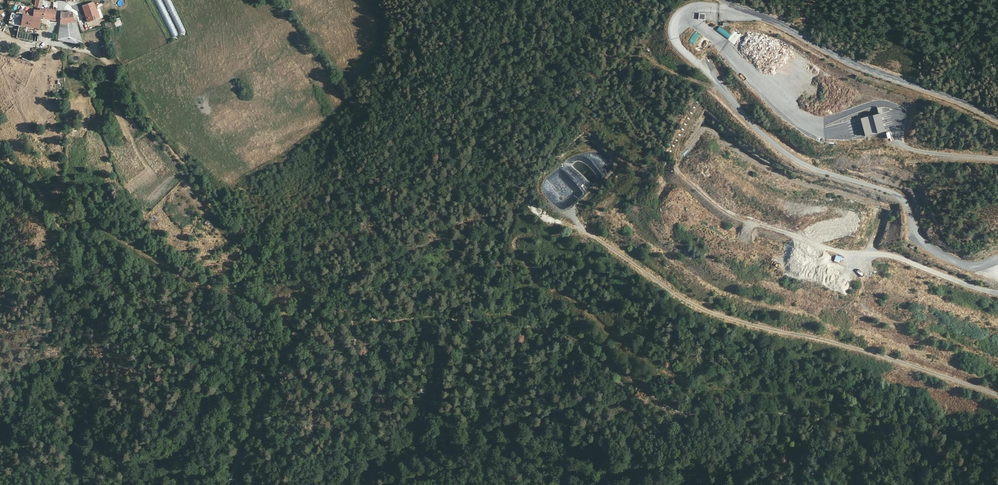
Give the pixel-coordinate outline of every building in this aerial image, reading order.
[(96,0),(85,4),(87,16),(88,19),(92,18),(102,15),(102,13),(104,12),(103,9),(100,10),(96,0)] [(157,9),(163,7),(160,0),(154,0),(157,9)] [(177,29),(183,26),(170,0),(164,0),(177,29)] [(42,16),(58,9),(48,7),(40,6),(40,8),(35,8),(34,10),(34,14),(42,16)] [(27,12),(19,10),(18,15),(13,14),(11,20),(17,22),(40,27),(42,16),(34,14),(27,12)] [(64,20),(76,19),(74,10),(63,10),(64,20)] [(88,19),(87,16),(79,17),(80,24),(81,26),(89,25),(88,19)] [(7,23),(4,32),(16,37),(19,28),(7,23)] [(83,40),(79,24),(63,26),(62,36),(83,40)] [(719,26),(716,30),(728,39),(731,36),(719,26)] [(687,42),(693,45),(700,35),(694,31),(687,42)] [(865,137),(884,132),(879,113),(860,118),(865,137)] [(570,174),(592,187),(602,169),(586,159),(582,166),(576,163),(570,174)] [(834,261),(840,264),(842,257),(836,255),(834,261)] [(859,286),(861,277),(854,276),(852,285),(859,286)] [(302,332),(294,328),(291,335),(295,337),(298,339),(302,332)]
